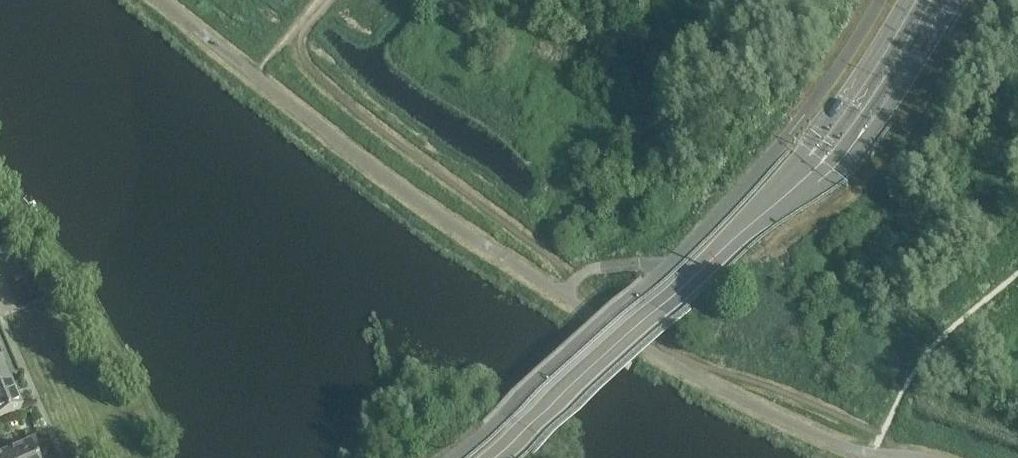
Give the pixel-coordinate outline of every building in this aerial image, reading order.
[(10,385),(9,382),(5,383),(0,371),(0,389),(10,385)] [(20,408),(19,406),(15,407),(8,389),(11,388),(10,385),(0,389),(0,416),(20,408)] [(4,455),(6,457),(34,457),(31,452),(39,448),(34,437),(26,441),(27,445),(4,455)]
